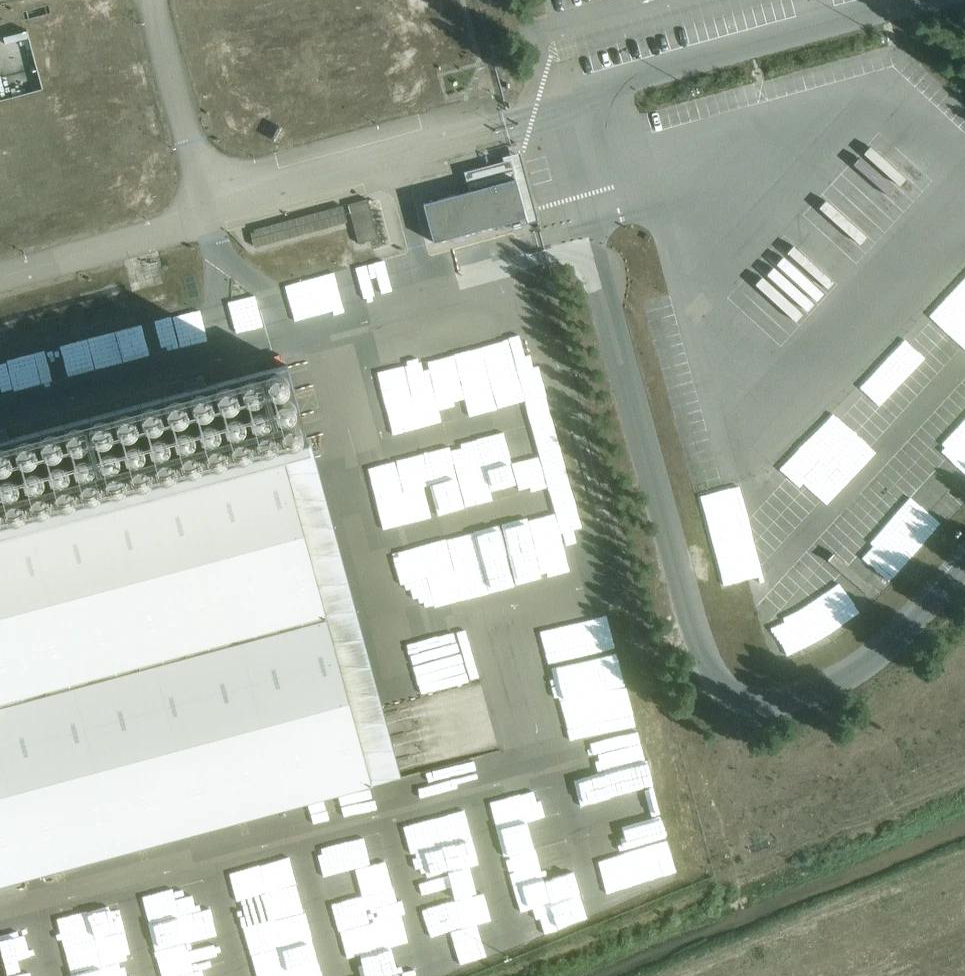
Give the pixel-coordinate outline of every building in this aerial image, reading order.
[(20,37),(43,33),(42,24),(19,28),(20,37)] [(23,61),(3,67),(8,87),(29,82),(23,61)] [(433,241),(531,215),(515,157),(464,171),(469,190),(423,203),(433,241)] [(357,242),(378,237),(367,198),(347,203),(357,242)] [(254,247),(347,222),(342,204),(249,229),(254,247)] [(299,304),(379,285),(372,253),(291,272),(299,304)] [(179,308),(199,304),(197,295),(177,300),(179,308)] [(176,301),(148,308),(155,338),(183,331),(176,301)] [(147,310),(119,313),(122,334),(150,330),(147,310)] [(537,399),(528,355),(498,361),(494,341),(438,352),(451,416),(537,399)] [(0,347),(0,375),(16,371),(10,344),(0,347)] [(908,413),(929,391),(882,345),(861,367),(908,413)] [(370,783),(283,460),(309,453),(286,367),(0,443),(0,883),(370,783)] [(859,422),(882,398),(857,373),(813,418),(853,458),(874,438),(859,422)] [(954,418),(925,449),(964,487),(964,427),(954,418)] [(463,442),(477,503),(560,485),(549,433),(502,444),(500,434),(463,442)] [(912,479),(892,501),(932,540),(953,518),(912,479)] [(493,547),(502,591),(559,580),(555,562),(581,557),(572,510),(514,521),(518,542),(493,547)] [(917,530),(899,553),(911,562),(929,540),(917,530)] [(878,547),(859,568),(884,592),(904,571),(878,547)] [(408,763),(386,768),(388,776),(416,770),(410,744),(404,745),(408,763)] [(464,749),(464,765),(485,765),(485,750),(464,749)] [(590,767),(609,852),(631,847),(638,882),(689,871),(663,752),(590,767)] [(566,778),(504,793),(538,927),(600,911),(594,886),(575,891),(572,876),(590,872),(572,803),(562,806),(558,792),(569,789),(566,778)] [(481,799),(418,815),(454,963),(501,952),(496,931),(512,927),(481,799)] [(328,842),(336,869),(353,865),(368,919),(352,923),(367,975),(431,975),(420,934),(391,942),(384,916),(414,907),(407,880),(389,885),(381,858),(371,861),(368,850),(395,843),(390,825),(328,842)] [(329,928),(316,930),(311,906),(319,904),(308,848),(256,858),(259,876),(247,878),(250,892),(255,891),(270,973),(286,970),(287,975),(338,975),(329,928)] [(242,955),(227,959),(220,930),(232,928),(219,872),(186,880),(192,908),(163,915),(176,972),(210,964),(213,975),(247,975),(242,955)] [(146,951),(134,954),(127,927),(139,924),(131,896),(67,912),(73,934),(82,932),(93,975),(153,975),(146,951)] [(12,929),(25,975),(55,975),(59,975),(44,920),(12,929)] [(0,954),(0,971),(21,968),(19,951),(0,954)]
